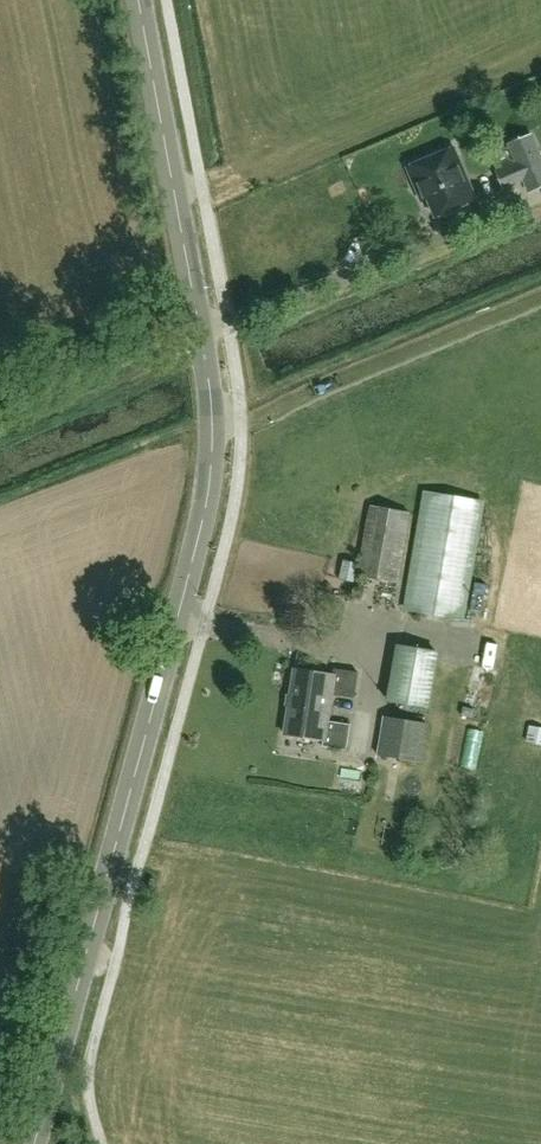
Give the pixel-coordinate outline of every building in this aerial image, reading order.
[(531,135),(510,144),(517,161),(495,171),(503,189),(524,179),(529,191),(540,185),(540,159),(531,135)] [(437,166),(434,157),(410,167),(413,176),(412,176),(423,200),(429,197),(437,217),(474,200),(456,158),(437,166)] [(462,619),(482,502),(426,493),(407,610),(462,619)] [(397,583),(409,512),(371,506),(359,577),(397,583)] [(399,632),(386,693),(412,698),(415,685),(426,687),(436,640),(399,632)] [(496,716),(502,670),(474,666),(468,712),(496,716)] [(354,698),(358,672),(334,669),(333,675),(295,669),(285,735),(323,740),(322,747),(347,750),(351,724),(328,721),(332,695),(354,698)] [(393,699),(385,740),(421,747),(429,707),(393,699)] [(482,750),(482,715),(463,715),(463,749),(482,750)]
